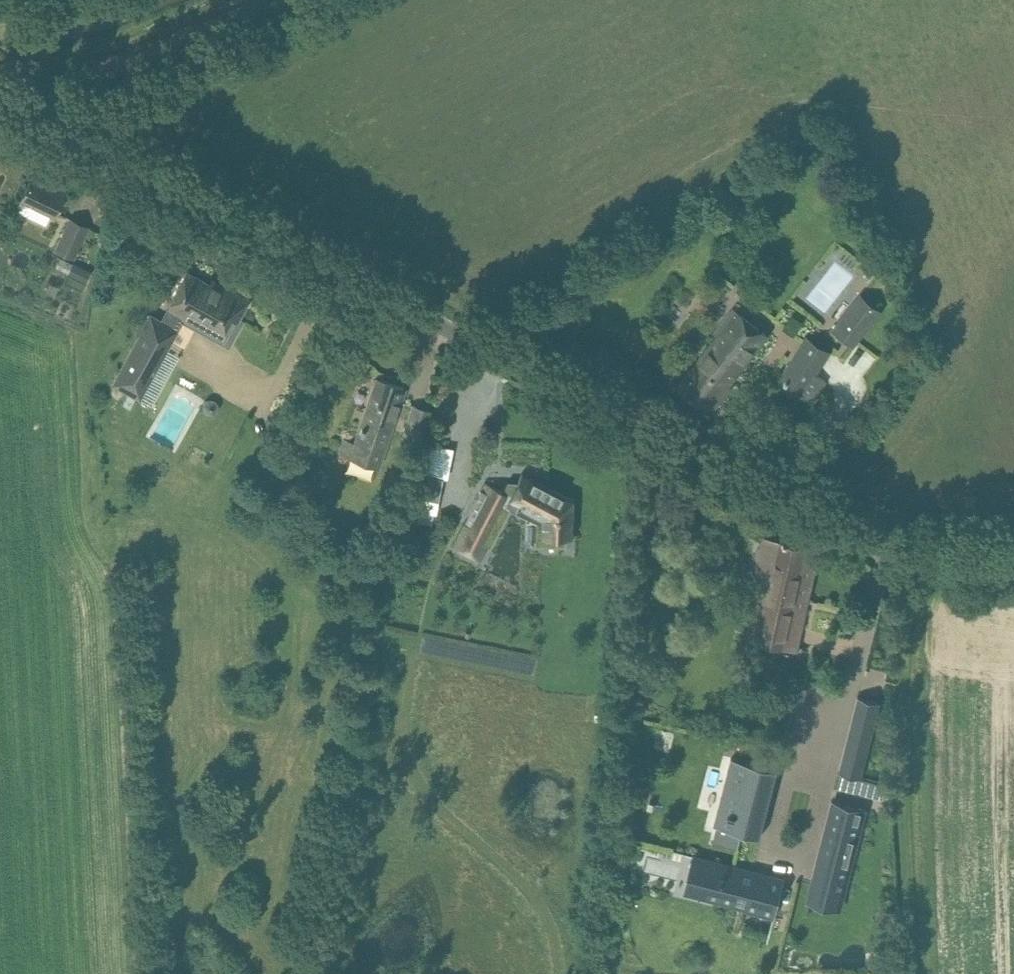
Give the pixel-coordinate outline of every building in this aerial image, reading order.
[(32,174),(20,199),(54,215),(66,190),(32,174)] [(89,227),(70,218),(55,249),(74,258),(89,227)] [(92,271),(73,262),(67,275),(86,284),(92,271)] [(151,315),(113,384),(139,399),(167,349),(177,329),(176,329),(181,319),(182,317),(226,341),(237,320),(238,318),(248,300),(222,286),(220,289),(210,284),(187,271),(168,306),(169,307),(161,321),(151,315)] [(862,294),(834,330),(854,345),(881,309),(862,294)] [(680,386),(712,412),(731,387),(727,384),(766,334),(734,309),(715,333),(719,336),(680,386)] [(829,353),(807,339),(778,384),(810,404),(824,383),(814,376),(829,353)] [(404,388),(376,379),(353,447),(341,442),(336,455),(375,469),(389,428),(385,427),(389,416),(393,418),(404,388)] [(403,437),(419,443),(430,411),(413,406),(403,437)] [(419,497),(438,501),(443,478),(424,474),(419,497)] [(453,546),(480,560),(487,545),(490,547),(490,545),(488,544),(507,507),(543,526),(542,546),(565,547),(566,537),(570,537),(572,500),(522,474),(518,482),(516,481),(507,481),(502,492),(485,483),(453,546)] [(810,598),(808,598),(819,550),(788,543),(788,540),(783,539),(782,542),(763,537),(761,549),(758,548),(754,565),(773,570),(757,641),(798,650),(810,598)] [(862,793),(881,701),(855,695),(836,788),(862,793)] [(735,761),(732,772),(728,771),(727,773),(732,774),(729,785),(724,784),(724,786),(728,787),(725,798),(721,797),(720,799),(725,800),(722,812),(718,810),(717,812),(722,813),(719,825),(714,824),(714,825),(760,837),(761,836),(757,835),(760,823),(764,824),(764,822),(761,822),(764,810),(767,811),(767,809),(764,808),(767,797),(770,798),(771,796),(767,795),(770,784),(774,785),(774,783),(771,782),(774,770),(777,771),(778,770),(731,758),(731,759),(735,761)] [(833,802),(823,842),(825,843),(823,851),(821,850),(812,885),(841,893),(852,851),(855,851),(866,810),(867,810),(868,809),(832,800),(831,801),(833,802)] [(783,881),(757,874),(758,872),(710,859),(701,892),(746,904),(745,908),(774,915),(774,916),(775,917),(785,877),(784,876),(783,881)]
